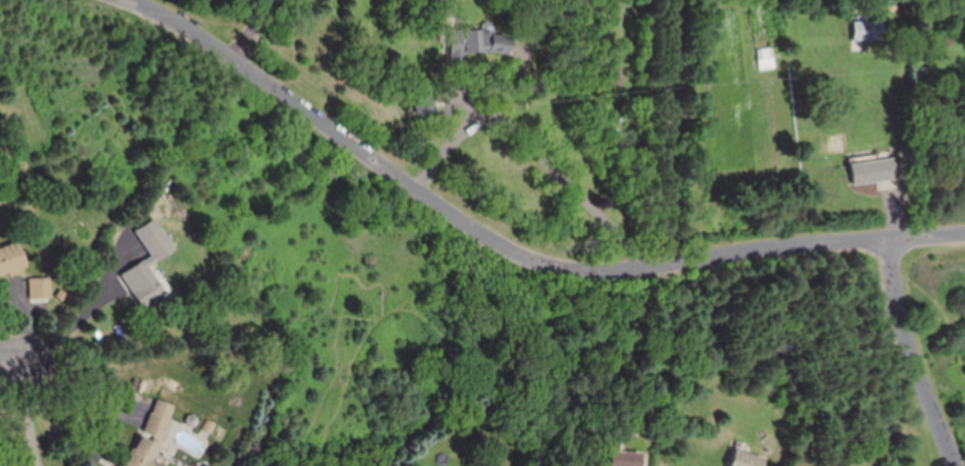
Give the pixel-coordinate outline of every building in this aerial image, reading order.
[(884,40),(884,20),(855,20),(855,40),(884,40)] [(449,50),(510,55),(511,43),(491,41),(492,31),(451,27),(449,50)] [(758,48),(760,68),(776,67),(774,46),(758,48)] [(851,161),(853,183),(897,179),(894,156),(851,161)] [(26,265),(17,240),(0,246),(0,275),(26,265)] [(143,308),(167,295),(153,268),(156,267),(149,255),(123,268),(143,308)] [(27,297),(49,297),(49,276),(27,276),(27,297)] [(161,439),(177,407),(157,397),(141,429),(161,439)] [(152,459),(159,446),(138,434),(118,465),(164,465),(152,459)] [(736,447),(730,465),(768,465),(771,457),(736,447)] [(643,451),(609,451),(609,465),(643,465),(643,451)]
